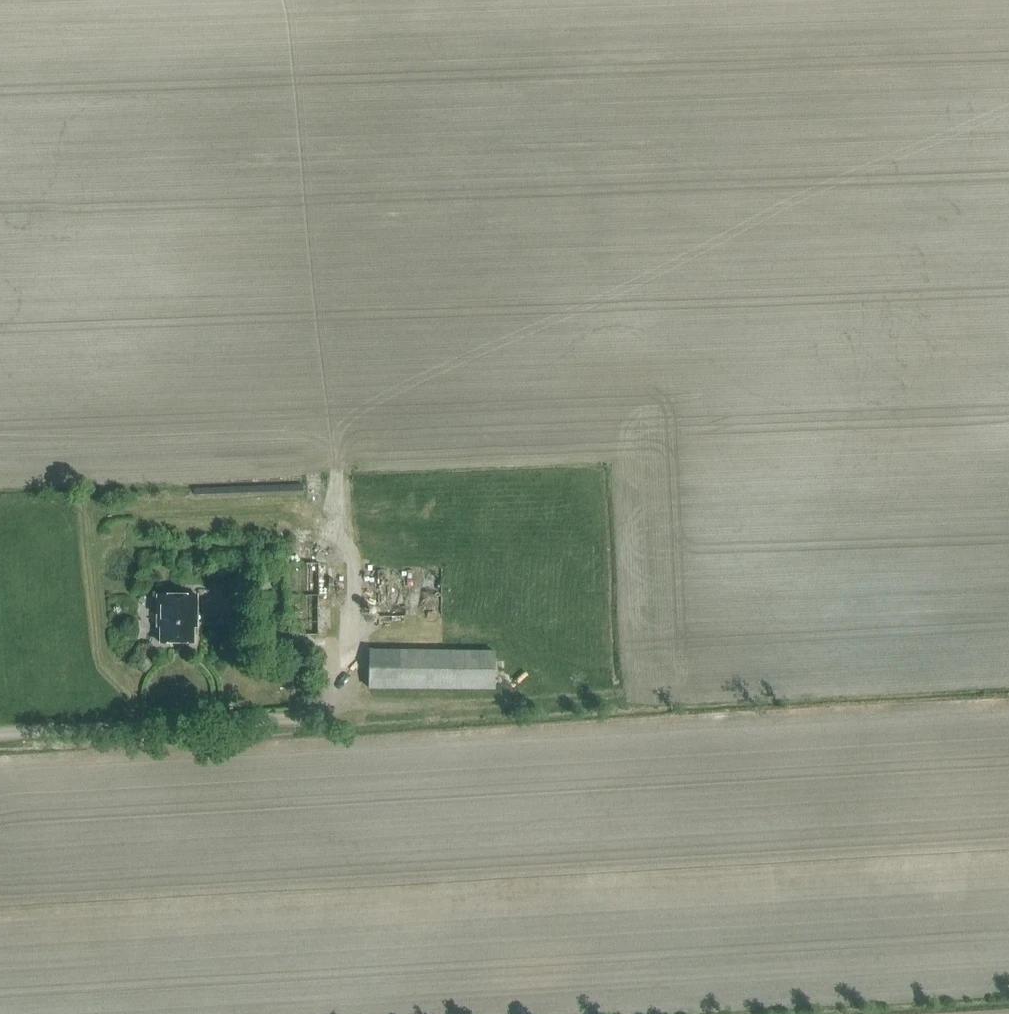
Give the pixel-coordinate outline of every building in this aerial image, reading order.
[(197,620),(197,596),(157,596),(157,627),(161,627),(161,644),(193,644),(193,620),(197,620)] [(495,651),(369,649),(368,688),(495,690),(495,651)]
